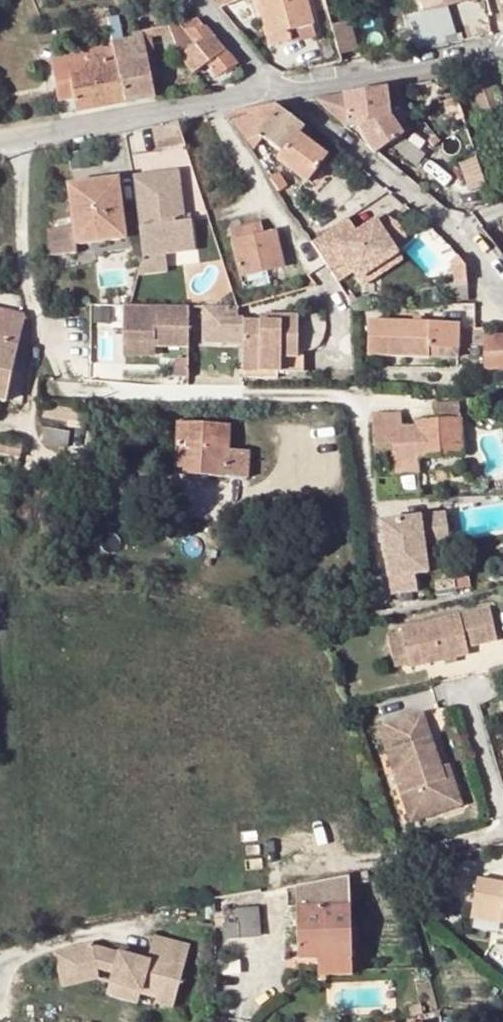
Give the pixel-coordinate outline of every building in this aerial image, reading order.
[(290,42),(288,33),(313,27),(305,0),(257,0),(269,46),(290,42)] [(379,0),(365,0),(368,9),(380,6),(379,0)] [(423,11),(429,23),(438,20),(436,7),(464,0),(420,0),(423,11)] [(117,15),(107,17),(109,25),(119,23),(117,15)] [(189,69),(192,73),(209,66),(216,75),(236,63),(197,19),(180,23),(187,32),(195,46),(177,51),(183,60),(189,69)] [(351,19),(333,25),(341,53),(359,47),(351,19)] [(119,23),(109,25),(112,43),(121,40),(119,23)] [(169,33),(177,51),(195,46),(187,32),(180,23),(168,26),(169,33)] [(142,35),(151,76),(158,75),(151,37),(169,33),(168,26),(141,32),(142,35)] [(288,33),(290,42),(315,36),(313,27),(288,33)] [(155,96),(151,76),(142,35),(121,40),(112,43),(115,63),(123,102),(155,96)] [(86,67),(115,63),(112,43),(99,44),(101,52),(84,54),(85,59),(86,67)] [(99,44),(83,46),(84,54),(101,52),(99,44)] [(53,63),(85,59),(84,54),(83,46),(51,51),(53,63)] [(85,59),(53,63),(57,100),(73,97),(75,110),(123,102),(115,63),(86,67),(85,59)] [(485,71),(468,75),(483,117),(499,111),(485,71)] [(461,117),(447,79),(441,81),(454,119),(461,117)] [(371,147),(376,152),(402,134),(389,117),(386,88),(319,98),(319,102),(346,127),(360,126),(371,147)] [(302,127),(274,105),(229,111),(232,115),(255,146),(263,139),(281,154),(278,161),(306,184),(325,158),(296,135),(302,127)] [(178,126),(152,131),(156,152),(184,147),(178,126)] [(485,187),(479,168),(469,172),(476,191),(485,187)] [(177,172),(133,177),(141,257),(164,254),(194,251),(190,221),(183,222),(177,172)] [(279,174),(270,179),(278,191),(287,185),(279,174)] [(73,226),(74,234),(102,231),(104,241),(124,238),(118,179),(68,185),(73,226)] [(348,218),(312,241),(337,279),(352,270),(357,278),(396,252),(391,245),(400,239),(395,230),(400,228),(396,222),(385,215),(357,231),(348,218)] [(260,223),(231,229),(240,275),(282,267),(275,230),(262,232),(260,223)] [(74,234),(73,226),(48,229),(48,255),(77,252),(76,244),(74,234)] [(405,235),(400,228),(395,230),(400,239),(405,235)] [(76,244),(104,241),(102,231),(74,234),(76,244)] [(400,258),(396,252),(357,278),(361,284),(400,258)] [(164,254),(141,257),(136,276),(166,273),(164,254)] [(457,284),(479,283),(461,260),(453,266),(457,270),(457,284)] [(457,284),(442,284),(443,301),(490,300),(479,283),(457,284)] [(132,304),(120,304),(120,339),(153,340),(153,345),(186,345),(186,305),(149,305),(132,304)] [(241,343),(242,321),(235,321),(236,306),(201,305),(201,341),(241,343)] [(18,346),(25,317),(0,311),(0,342),(18,346)] [(279,322),(259,322),(242,321),(241,343),(240,355),(258,355),(257,371),(293,373),(294,349),(296,316),(280,316),(279,322)] [(367,354),(427,356),(427,347),(457,348),(459,324),(368,321),(367,354)] [(484,336),(484,368),(502,368),(502,336),(484,336)] [(153,340),(120,339),(120,352),(153,353),(153,345),(153,340)] [(6,401),(18,346),(0,342),(0,400),(6,401)] [(457,358),(457,348),(427,347),(427,356),(457,358)] [(302,349),(294,349),(293,373),(301,373),(302,349)] [(258,355),(240,355),(239,371),(257,371),(258,355)] [(414,420),(414,426),(415,432),(408,432),(408,427),(399,426),(375,428),(375,447),(390,445),(390,474),(418,472),(417,457),(462,454),(460,402),(435,403),(435,420),(414,420)] [(102,426),(104,415),(54,406),(52,418),(102,426)] [(374,414),(375,428),(399,426),(400,414),(374,414)] [(174,473),(187,473),(206,474),(247,476),(248,451),(229,450),(230,423),(177,421),(174,473)] [(69,430),(45,427),(42,443),(67,446),(69,430)] [(0,438),(0,453),(19,457),(22,443),(0,438)] [(437,471),(437,480),(455,478),(453,470),(437,471)] [(445,505),(380,514),(390,593),(417,590),(415,573),(427,571),(423,537),(448,534),(445,505)] [(459,578),(442,578),(442,588),(459,588),(459,578)] [(492,609),(404,634),(405,636),(414,669),(414,672),(430,668),(473,656),(471,649),(501,640),(492,609)] [(405,636),(393,640),(401,672),(414,669),(405,636)] [(419,703),(382,714),(389,738),(426,727),(419,703)] [(426,727),(389,738),(402,781),(395,783),(408,824),(459,808),(450,779),(443,781),(439,769),(426,727)] [(389,738),(381,740),(395,783),(402,781),(389,738)] [(446,767),(439,769),(443,781),(450,779),(446,767)] [(478,879),(472,909),(502,914),(500,924),(502,925),(502,883),(478,879)] [(329,887),(295,887),(295,906),(297,906),(330,904),(329,895),(329,887)] [(330,904),(297,906),(298,961),(318,961),(318,971),(350,970),(349,895),(329,895),(330,904)] [(256,907),(223,910),(225,939),(258,936),(256,907)] [(470,919),(491,923),(500,924),(502,914),(472,909),(470,919)] [(500,924),(491,923),(489,934),(502,936),(502,925),(500,924)] [(118,954),(119,950),(92,942),(64,949),(70,972),(97,967),(114,971),(110,982),(138,990),(138,993),(157,998),(156,1003),(172,1006),(189,944),(152,933),(146,952),(144,961),(118,954)] [(120,945),(119,950),(118,954),(144,961),(146,952),(120,945)] [(70,972),(64,949),(55,951),(63,987),(97,978),(110,982),(114,971),(97,967),(70,972)] [(408,1004),(412,1016),(424,1013),(421,1001),(408,1004)]
